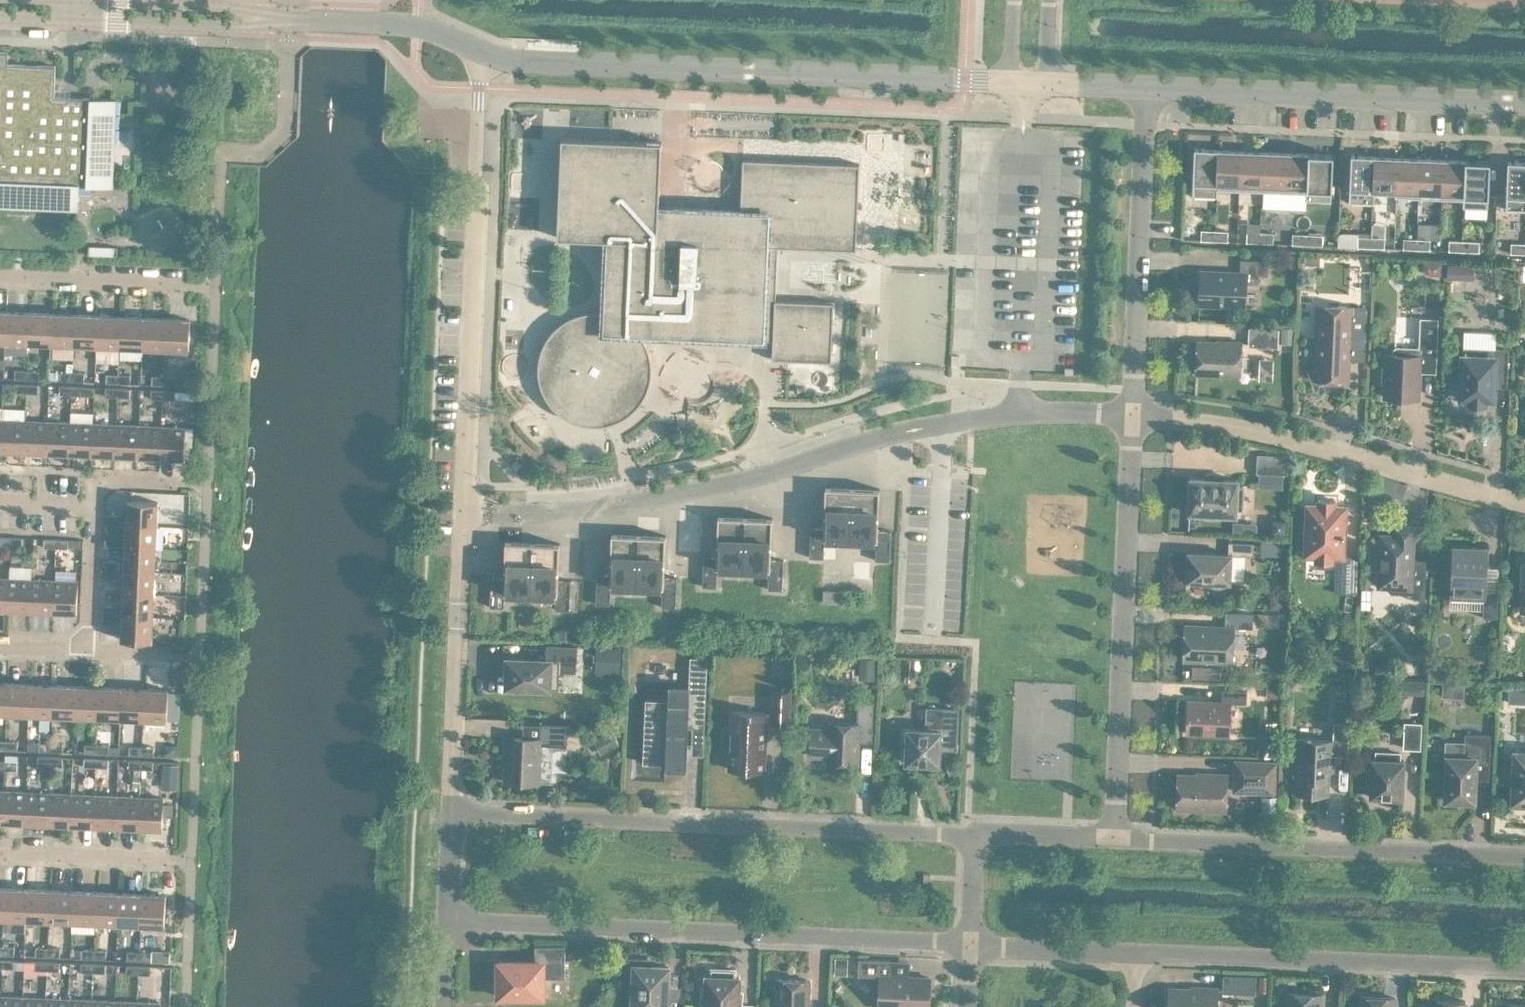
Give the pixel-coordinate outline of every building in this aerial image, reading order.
[(48,208),(78,210),(79,185),(113,187),(116,99),(54,96),(55,65),(7,63),(8,51),(0,51),(0,206),(48,208)] [(561,137),(557,237),(607,239),(603,312),(598,311),(592,311),(586,312),(581,313),(575,315),(569,318),(564,321),(559,324),(555,328),(550,333),(547,338),(543,344),(541,349),(540,353),(539,358),(538,363),(538,368),(538,373),(539,378),(540,383),(542,388),(544,394),(547,398),(550,403),(553,407),(557,411),(562,415),(567,418),(573,420),(579,423),(584,424),(589,425),(595,425),(600,425),(606,424),(611,422),(618,420),(625,416),(630,412),(635,408),(638,405),(641,401),(644,396),(646,392),(648,387),(650,382),(651,378),(651,373),(652,368),(651,363),(651,359),(650,354),(649,350),(647,345),(644,340),(642,337),(640,334),(666,335),(764,339),(773,339),(772,359),(831,361),(834,302),(775,300),(778,246),(856,250),(860,164),(743,159),(741,211),(659,207),(661,141),(561,137)] [(1217,197),(1217,190),(1216,189),(1218,149),(1194,148),(1192,196),(1217,197)] [(1216,189),(1217,190),(1239,190),(1241,150),(1218,149),(1216,189)] [(1239,190),(1262,191),(1264,151),(1241,150),(1239,190)] [(1262,191),(1285,192),(1286,152),(1264,151),(1262,191)] [(1285,192),(1306,193),(1307,193),(1309,153),(1286,152),(1285,192)] [(1307,193),(1306,193),(1306,201),(1331,202),(1333,154),(1309,153),(1307,193)] [(1373,203),(1374,191),(1373,191),(1375,156),(1351,155),(1349,202),(1373,203)] [(1374,191),(1395,192),(1396,192),(1397,157),(1375,156),(1373,191),(1374,191)] [(1395,197),(1418,198),(1420,158),(1397,157),(1396,192),(1395,192),(1395,197)] [(1418,198),(1441,199),(1443,159),(1420,158),(1418,198)] [(1441,199),(1463,200),(1464,200),(1466,160),(1443,159),(1441,199)] [(1464,200),(1463,200),(1463,207),(1487,208),(1489,161),(1466,160),(1464,200)] [(1508,161),(1505,209),(1524,210),(1524,162),(1508,161)] [(1201,240),(1214,241),(1215,230),(1201,230),(1201,240)] [(1215,230),(1214,241),(1228,241),(1228,231),(1215,230)] [(1246,242),(1260,243),(1260,232),(1247,232),(1246,242)] [(1260,232),(1260,243),(1273,243),(1274,233),(1260,232)] [(1338,232),(1338,246),(1357,247),(1358,236),(1358,233),(1338,232)] [(1292,244),(1305,245),(1306,234),(1292,234),(1292,244)] [(1306,234),(1305,245),(1322,245),(1323,235),(1306,234)] [(1357,247),(1371,247),(1371,237),(1358,236),(1357,247)] [(1371,237),(1371,247),(1384,248),(1385,238),(1371,237)] [(1403,249),(1416,249),(1417,239),(1403,238),(1403,249)] [(1417,239),(1416,249),(1430,250),(1430,239),(1417,239)] [(1449,251),(1462,251),(1462,241),(1449,240),(1449,251)] [(1462,241),(1462,251),(1475,252),(1476,241),(1462,241)] [(1524,254),(1524,244),(1514,243),(1514,254),(1524,254)] [(88,254),(117,256),(117,246),(88,245),(88,254)] [(1279,254),(1278,267),(1297,268),(1297,255),(1279,254)] [(1198,304),(1245,306),(1246,283),(1259,284),(1259,275),(1268,276),(1269,261),(1241,259),(1240,273),(1200,271),(1198,304)] [(1423,262),(1423,268),(1428,274),(1441,274),(1441,262),(1423,262)] [(1447,264),(1447,278),(1464,279),(1465,264),(1447,264)] [(1314,379),(1324,379),(1324,382),(1327,386),(1335,386),(1338,383),(1339,380),(1348,380),(1350,341),(1365,341),(1366,307),(1317,305),(1314,379)] [(5,342),(28,343),(29,312),(6,311),(5,342)] [(28,343),(51,344),(52,313),(29,312),(28,343)] [(51,344),(73,345),(75,314),(52,313),(51,344)] [(73,345),(96,346),(98,315),(75,314),(73,345)] [(96,346),(119,347),(121,316),(98,315),(96,346)] [(119,347),(142,347),(143,317),(121,316),(119,347)] [(142,347),(165,348),(166,318),(143,317),(142,347)] [(1382,368),(1382,383),(1386,383),(1385,397),(1418,398),(1419,362),(1436,363),(1438,318),(1420,317),(1419,348),(1396,347),(1393,350),(1393,355),(1387,354),(1386,368),(1382,368)] [(166,318),(165,348),(189,350),(190,319),(166,318)] [(1249,327),(1248,346),(1278,347),(1278,328),(1249,327)] [(1281,327),(1281,343),(1293,344),(1293,327),(1281,327)] [(1196,374),(1240,376),(1241,342),(1225,341),(1225,343),(1217,343),(1217,342),(1197,341),(1196,374)] [(1455,367),(1454,383),(1462,383),(1461,397),(1468,397),(1468,405),(1485,405),(1485,398),(1493,398),(1493,380),(1507,381),(1508,349),(1479,348),(1479,356),(1463,356),(1462,367),(1455,367)] [(14,378),(27,379),(27,370),(15,370),(14,378)] [(27,370),(27,379),(39,379),(39,371),(27,370)] [(60,380),(72,381),(72,372),(60,371),(60,380)] [(72,372),(72,381),(84,381),(84,372),(72,372)] [(106,382),(118,383),(118,374),(106,373),(106,382)] [(118,374),(118,383),(130,383),(130,374),(118,374)] [(151,384),(163,385),(164,376),(152,375),(151,384)] [(164,376),(163,385),(175,385),(176,376),(164,376)] [(14,392),(26,392),(26,384),(14,383),(14,392)] [(26,384),(26,392),(38,393),(38,384),(26,384)] [(59,394),(71,394),(72,386),(59,385),(59,394)] [(72,386),(71,394),(83,395),(84,386),(72,386)] [(84,386),(83,395),(94,395),(95,387),(84,386)] [(105,396),(117,396),(118,388),(106,387),(105,396)] [(118,388),(117,396),(129,397),(130,388),(118,388)] [(151,398),(163,398),(163,389),(151,389),(151,398)] [(163,389),(163,398),(175,399),(175,390),(163,389)] [(0,450),(23,451),(24,420),(2,419),(0,450)] [(23,451),(46,452),(47,421),(24,420),(23,451)] [(46,452),(69,453),(70,422),(47,421),(46,452)] [(69,453),(92,454),(93,423),(70,422),(69,453)] [(92,454),(115,455),(116,424),(93,423),(92,454)] [(115,455),(137,456),(139,425),(116,424),(115,455)] [(137,456),(160,456),(162,426),(139,425),(137,456)] [(162,426),(160,456),(184,457),(185,427),(162,426)] [(1257,472),(1285,474),(1286,456),(1258,454),(1257,472)] [(1189,512),(1206,513),(1205,517),(1219,517),(1219,514),(1236,514),(1236,509),(1242,509),(1243,486),(1237,486),(1237,480),(1223,479),(1223,475),(1206,475),(1205,478),(1191,478),(1189,512)] [(824,545),(850,546),(852,487),(825,486),(823,527),(811,527),(809,557),(823,557),(824,545)] [(852,487),(850,546),(875,547),(875,559),(889,560),(890,530),(878,530),(879,488),(852,487)] [(1318,499),(1317,505),(1308,505),(1307,531),(1301,531),(1300,548),(1306,548),(1306,553),(1315,553),(1315,560),(1333,561),(1333,554),(1342,554),(1344,506),(1335,506),(1335,500),(1318,499)] [(127,500),(126,524),(157,525),(158,501),(127,500)] [(108,514),(108,523),(119,524),(120,515),(108,514)] [(717,574),(743,575),(745,516),(718,515),(716,556),(704,556),(702,586),(716,586),(717,574)] [(745,516),(743,575),(768,576),(768,589),(782,589),(783,559),(771,559),(772,517),(745,516)] [(1233,522),(1232,532),(1241,532),(1242,522),(1233,522)] [(119,524),(108,523),(107,532),(119,532),(119,524)] [(126,524),(125,547),(156,548),(157,525),(126,524)] [(1415,565),(1412,561),(1413,527),(1396,526),(1395,536),(1381,535),(1380,555),(1377,557),(1376,567),(1379,569),(1379,586),(1388,586),(1388,590),(1391,593),(1409,594),(1413,598),(1425,599),(1426,565),(1415,565)] [(610,591),(636,593),(639,534),(611,533),(610,574),(597,573),(596,603),(610,604),(610,591)] [(639,534),(636,593),(662,594),(661,606),(675,607),(677,577),(664,576),(666,535),(639,534)] [(10,545),(10,536),(0,536),(0,545),(10,545)] [(10,536),(10,545),(22,546),(22,537),(10,536)] [(43,547),(55,547),(56,538),(44,538),(43,547)] [(56,538),(55,547),(67,548),(68,539),(56,538)] [(504,599),(530,600),(532,542),(505,541),(504,577),(491,576),(490,606),(504,607),(504,599)] [(1187,580),(1210,581),(1210,584),(1213,586),(1216,587),(1219,587),(1222,587),(1225,585),(1226,582),(1229,582),(1231,554),(1253,555),(1254,543),(1229,541),(1228,554),(1188,552),(1187,580)] [(532,542),(530,600),(556,601),(555,609),(569,610),(571,580),(558,579),(560,543),(532,542)] [(1453,546),(1450,597),(1483,599),(1482,617),(1497,618),(1498,592),(1485,591),(1487,547),(1453,546)] [(125,547),(124,569),(155,571),(156,548),(125,547)] [(106,560),(106,568),(117,569),(118,560),(106,560)] [(117,569),(106,568),(105,577),(117,578),(117,569)] [(124,569),(123,592),(154,593),(155,571),(124,569)] [(7,608),(9,578),(0,577),(0,608),(7,608)] [(7,608),(30,609),(31,579),(9,578),(7,608)] [(30,609),(53,610),(54,580),(31,579),(30,609)] [(1334,579),(1334,592),(1356,593),(1357,579),(1334,579)] [(54,580),(53,610),(77,611),(78,581),(54,580)] [(123,592),(122,615),(153,616),(154,593),(123,592)] [(1284,609),(1285,595),(1271,595),(1270,608),(1284,609)] [(104,605),(104,614),(116,614),(116,606),(104,605)] [(1183,660),(1232,662),(1234,627),(1253,628),(1253,613),(1225,612),(1225,626),(1185,624),(1183,660)] [(116,614),(104,614),(103,623),(115,623),(116,614)] [(153,616),(122,615),(121,639),(152,640),(153,616)] [(520,691),(539,692),(539,687),(559,688),(559,672),(576,672),(578,646),(547,645),(546,659),(508,658),(506,686),(521,687),(520,691)] [(597,646),(596,672),(619,673),(620,647),(597,646)] [(665,764),(665,766),(687,767),(688,727),(704,728),(707,658),(690,657),(689,687),(668,686),(667,700),(645,699),(643,763),(665,764)] [(860,674),(875,674),(876,659),(861,659),(860,674)] [(1192,666),(1192,679),(1220,680),(1220,667),(1192,666)] [(1483,672),(1483,678),(1496,678),(1496,667),(1489,667),(1483,672)] [(1288,674),(1283,678),(1290,687),(1295,683),(1288,674)] [(6,713),(29,714),(30,683),(8,682),(6,713)] [(29,714),(52,715),(53,684),(30,683),(29,714)] [(52,715),(75,716),(76,685),(53,684),(52,715)] [(75,716),(97,717),(99,686),(76,685),(75,716)] [(97,717),(120,718),(121,687),(99,686),(97,717)] [(120,718),(143,719),(144,688),(121,687),(120,718)] [(144,688),(143,719),(167,720),(168,689),(144,688)] [(1186,733),(1229,735),(1230,702),(1246,703),(1247,690),(1222,689),(1222,702),(1188,700),(1186,733)] [(772,723),(789,723),(790,691),(773,691),(772,723)] [(857,764),(858,734),(872,734),(874,702),(858,701),(857,723),(830,722),(829,730),(810,729),(809,755),(828,756),(828,763),(857,764)] [(926,729),(907,728),(905,762),(915,763),(915,766),(929,767),(929,763),(939,764),(940,738),(956,739),(957,709),(927,708),(926,729)] [(730,769),(764,770),(765,731),(766,713),(732,711),(731,729),(727,729),(724,732),(724,746),(726,749),(730,749),(730,769)] [(1259,722),(1258,756),(1275,756),(1276,723),(1259,722)] [(1325,770),(1332,771),(1333,755),(1348,756),(1350,723),(1333,722),(1333,740),(1315,739),(1314,749),(1298,748),(1295,793),(1327,795),(1327,793),(1328,779),(1325,779),(1325,770)] [(1405,723),(1404,748),(1420,748),(1421,723),(1405,723)] [(504,781),(539,783),(540,745),(567,746),(568,726),(540,725),(539,739),(504,737),(504,755),(508,755),(507,763),(505,763),(504,781)] [(612,731),(594,740),(601,754),(619,745),(612,731)] [(1475,761),(1489,761),(1490,735),(1465,734),(1464,757),(1447,756),(1445,800),(1458,800),(1458,803),(1470,804),(1471,801),(1474,801),(1475,761)] [(5,740),(5,749),(17,750),(17,741),(5,740)] [(28,741),(27,750),(38,751),(38,742),(28,741)] [(38,751),(50,751),(50,742),(38,742),(38,751)] [(50,742),(50,751),(62,752),(63,743),(50,742)] [(84,753),(96,753),(96,744),(84,744),(84,753)] [(96,744),(96,753),(108,754),(108,745),(96,744)] [(164,744),(163,756),(176,756),(177,744),(164,744)] [(129,754),(141,755),(141,746),(129,746),(129,754)] [(141,746),(141,755),(153,755),(153,746),(141,746)] [(1514,752),(1513,755),(1510,755),(1509,771),(1513,771),(1511,802),(1515,802),(1515,806),(1524,807),(1524,751),(1514,750),(1514,752)] [(1376,752),(1375,759),(1371,759),(1371,769),(1367,769),(1366,783),(1370,783),(1370,796),(1402,798),(1404,760),(1400,760),(1400,753),(1376,752)] [(37,764),(50,765),(50,756),(38,755),(37,764)] [(50,756),(50,765),(62,765),(62,756),(50,756)] [(83,766),(95,767),(96,758),(84,757),(83,766)] [(96,758),(95,767),(107,767),(108,758),(96,758)] [(128,768),(140,768),(141,760),(128,759),(128,768)] [(4,760),(4,769),(16,770),(17,761),(4,760)] [(141,760),(140,768),(152,769),(153,760),(141,760)] [(953,761),(945,764),(950,777),(958,774),(953,761)] [(1234,791),(1274,792),(1275,762),(1235,761),(1234,791)] [(1177,808),(1225,810),(1226,774),(1203,773),(1203,775),(1178,774),(1177,808)] [(2,821),(24,822),(26,791),(3,790),(2,821)] [(24,822),(47,823),(48,792),(26,791),(24,822)] [(47,823),(70,824),(71,793),(48,792),(47,823)] [(70,824),(93,825),(94,794),(71,793),(70,824)] [(93,825),(115,826),(117,795),(94,794),(93,825)] [(115,826),(138,827),(139,796),(117,795),(115,826)] [(139,796),(138,827),(162,828),(162,824),(175,824),(176,798),(163,798),(163,797),(139,796)] [(1262,796),(1261,815),(1277,815),(1277,796),(1262,796)] [(3,918),(26,919),(27,888),(4,887),(3,918)] [(26,919),(49,920),(51,889),(27,888),(26,919)] [(49,920),(72,921),(73,890),(51,889),(49,920)] [(72,921),(95,922),(96,891),(73,890),(72,921)] [(95,922),(118,923),(119,892),(96,891),(95,922)] [(118,923),(140,924),(142,893),(119,892),(118,923)] [(142,893),(140,924),(164,925),(165,894),(142,893)] [(2,946),(2,954),(14,955),(14,946),(2,946)] [(498,962),(498,996),(543,996),(543,978),(565,977),(565,946),(535,946),(535,962),(498,962)] [(35,956),(47,956),(48,947),(35,947),(35,956)] [(48,947),(47,956),(59,957),(60,948),(48,947)] [(81,958),(93,958),(94,949),(81,949),(81,958)] [(94,949),(93,958),(105,959),(106,950),(94,949)] [(126,960),(139,960),(139,951),(127,951),(126,960)] [(139,951),(139,960),(151,961),(151,952),(139,951)] [(835,957),(835,974),(847,974),(848,958),(835,957)] [(1,959),(1,968),(13,968),(14,960),(1,959)] [(890,976),(891,960),(859,959),(858,976),(880,977),(878,1006),(929,1006),(930,978),(890,976)] [(24,969),(24,972),(46,973),(47,970),(34,969),(35,961),(24,960),(24,969)] [(668,966),(649,966),(649,960),(629,960),(628,986),(634,986),(633,1006),(667,1006),(668,966)] [(34,969),(47,970),(47,961),(35,961),(34,969)] [(47,961),(47,970),(59,970),(59,962),(47,961)] [(81,971),(93,972),(93,963),(81,963),(81,971)] [(93,963),(93,972),(105,972),(105,964),(93,963)] [(126,973),(138,974),(138,965),(126,964),(126,973)] [(138,965),(138,974),(150,974),(151,965),(138,965)] [(752,1005),(738,1004),(739,977),(735,977),(735,969),(711,968),(711,975),(706,975),(706,988),(702,987),(701,1001),(705,1001),(705,1006),(752,1006),(752,1005)] [(1222,992),(1255,994),(1256,976),(1223,975),(1222,992)] [(1260,976),(1259,989),(1268,989),(1269,976),(1260,976)] [(807,1001),(809,1001),(810,980),(776,979),(775,1006),(807,1006),(807,1001)] [(1217,988),(1200,987),(1199,991),(1191,990),(1192,989),(1169,987),(1168,1006),(1216,1006),(1217,988)] [(1321,994),(1287,993),(1286,1006),(1320,1006),(1321,994)] [(22,996),(0,995),(0,1006),(22,1006),(22,996)] [(45,997),(22,996),(22,1006),(45,1006),(45,997)] [(1394,997),(1359,996),(1359,1006),(1394,1006),(1394,997)] [(68,998),(45,997),(45,1006),(68,1006),(68,998)] [(91,999),(68,998),(68,1006),(91,1006),(91,999)]
